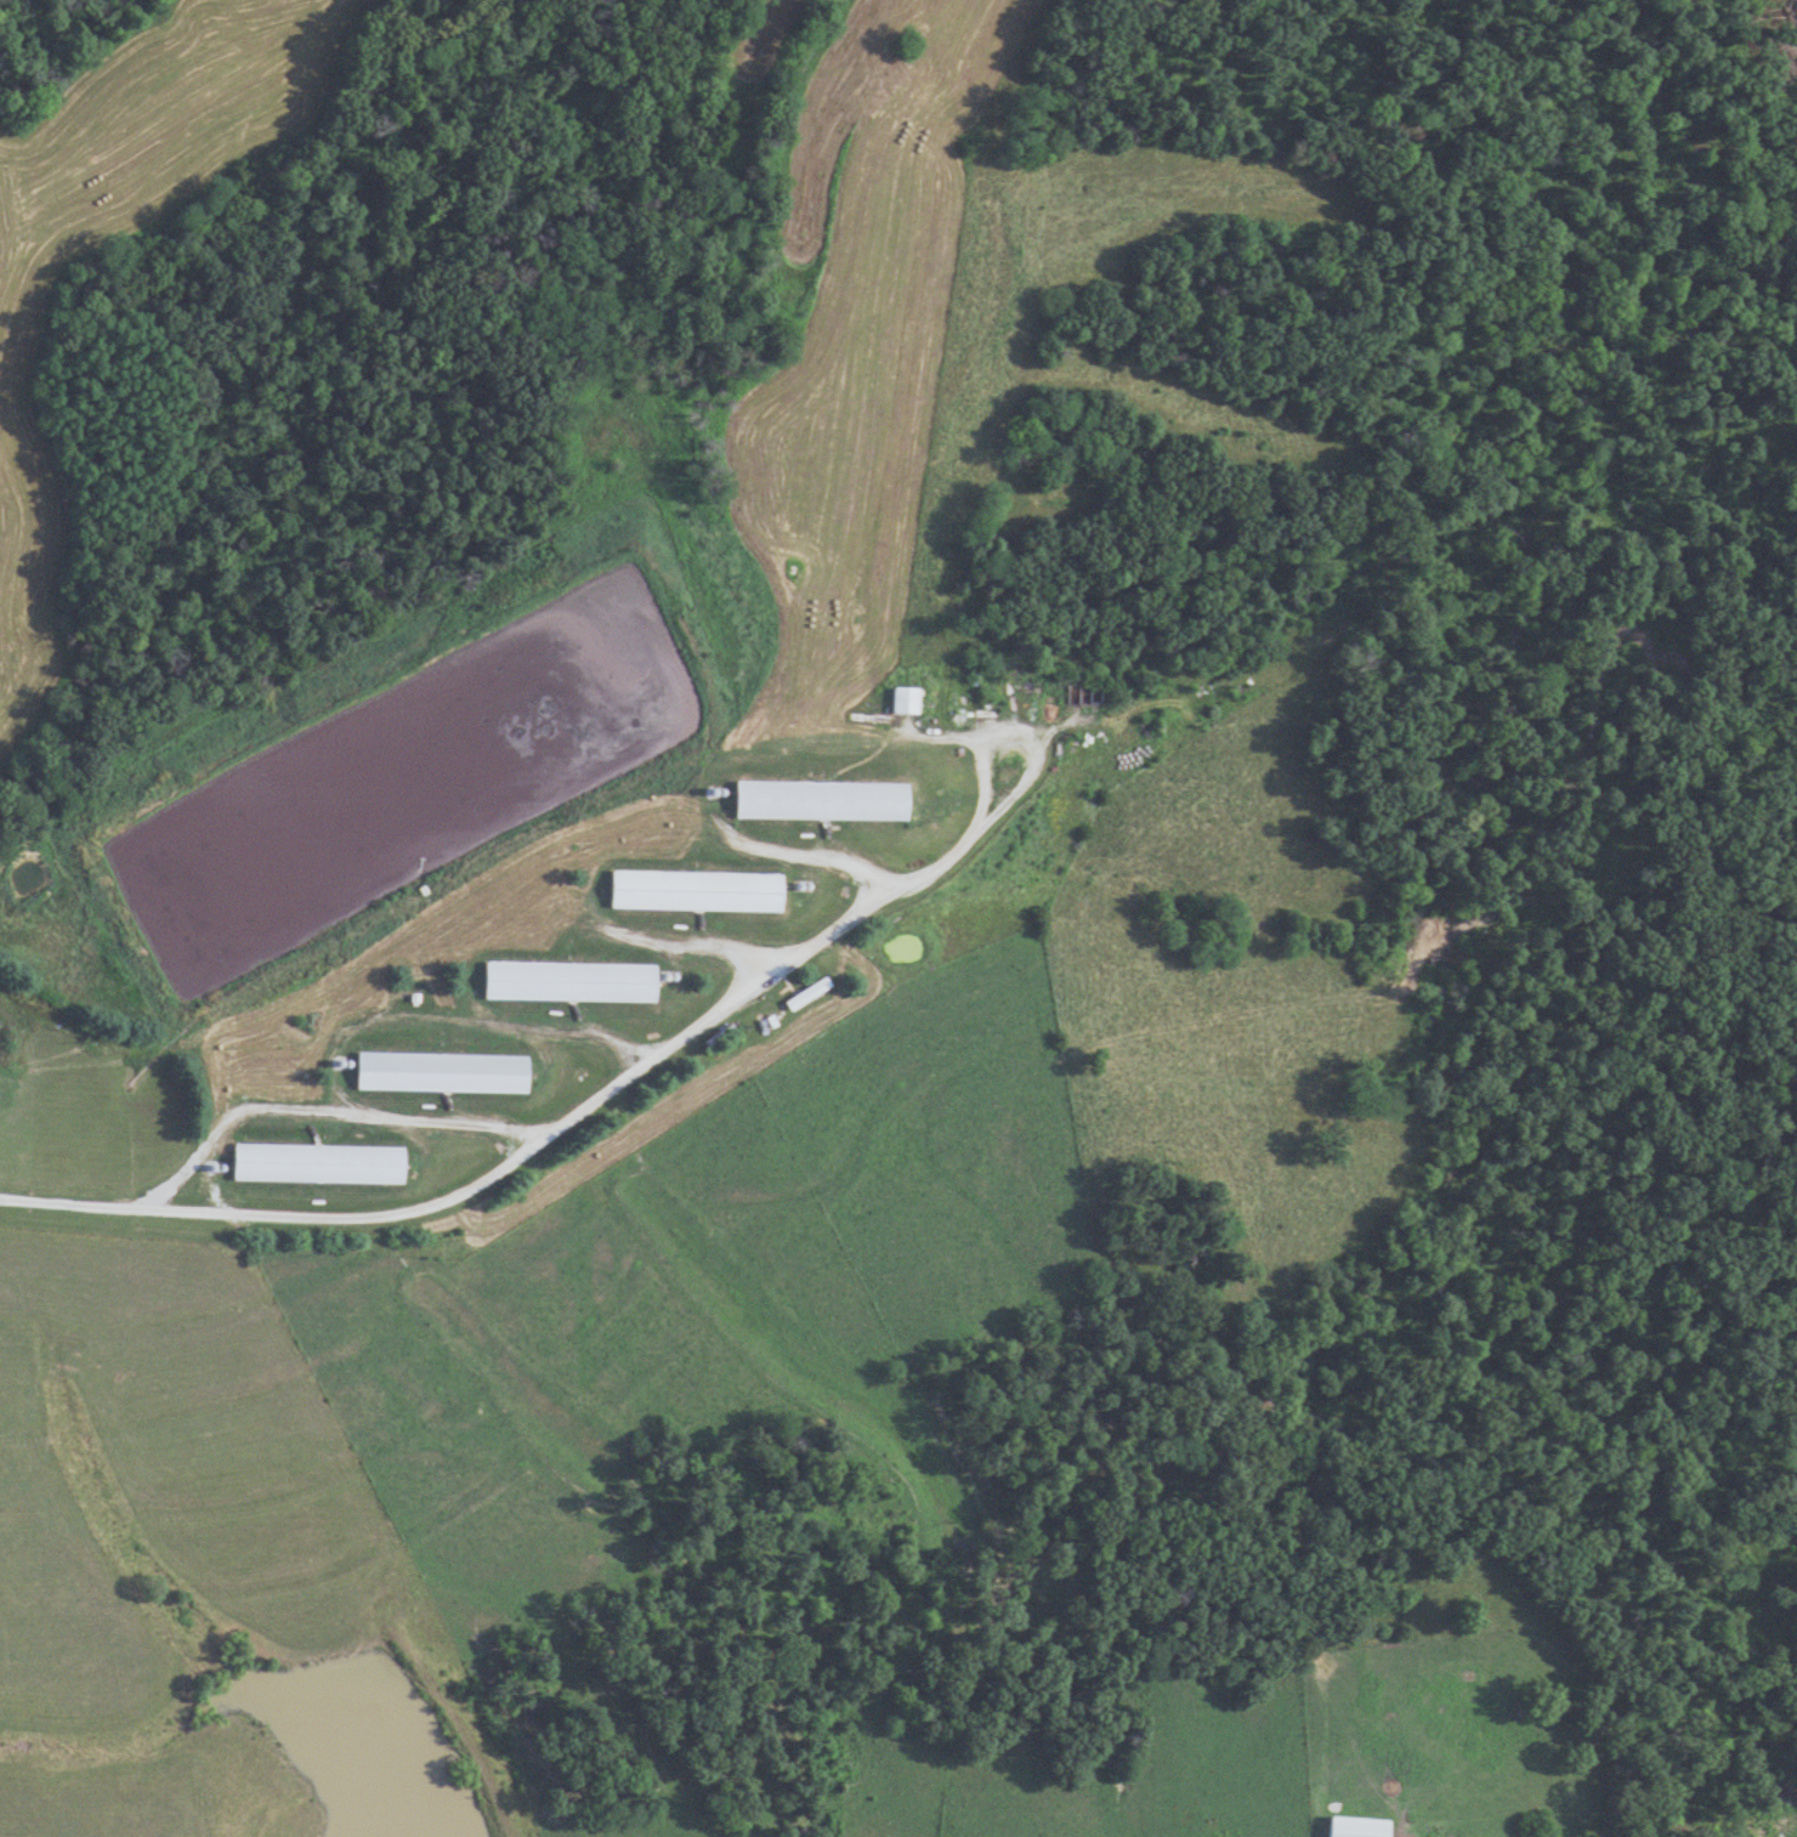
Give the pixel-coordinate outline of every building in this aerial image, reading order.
[(922,688),(895,688),(895,715),(922,715),(922,688)] [(910,820),(911,783),(739,783),(739,820),(910,820)] [(615,873),(615,909),(785,912),(786,875),(615,873)] [(660,965),(488,962),(488,1000),(659,1002),(660,965)] [(788,1005),(795,1014),(833,984),(826,975),(788,1005)] [(360,1091),(531,1093),(532,1055),(360,1054),(360,1091)] [(237,1181),(407,1185),(408,1147),(237,1145),(237,1181)] [(1333,1815),(1332,1836),(1393,1836),(1394,1819),(1333,1815)]
